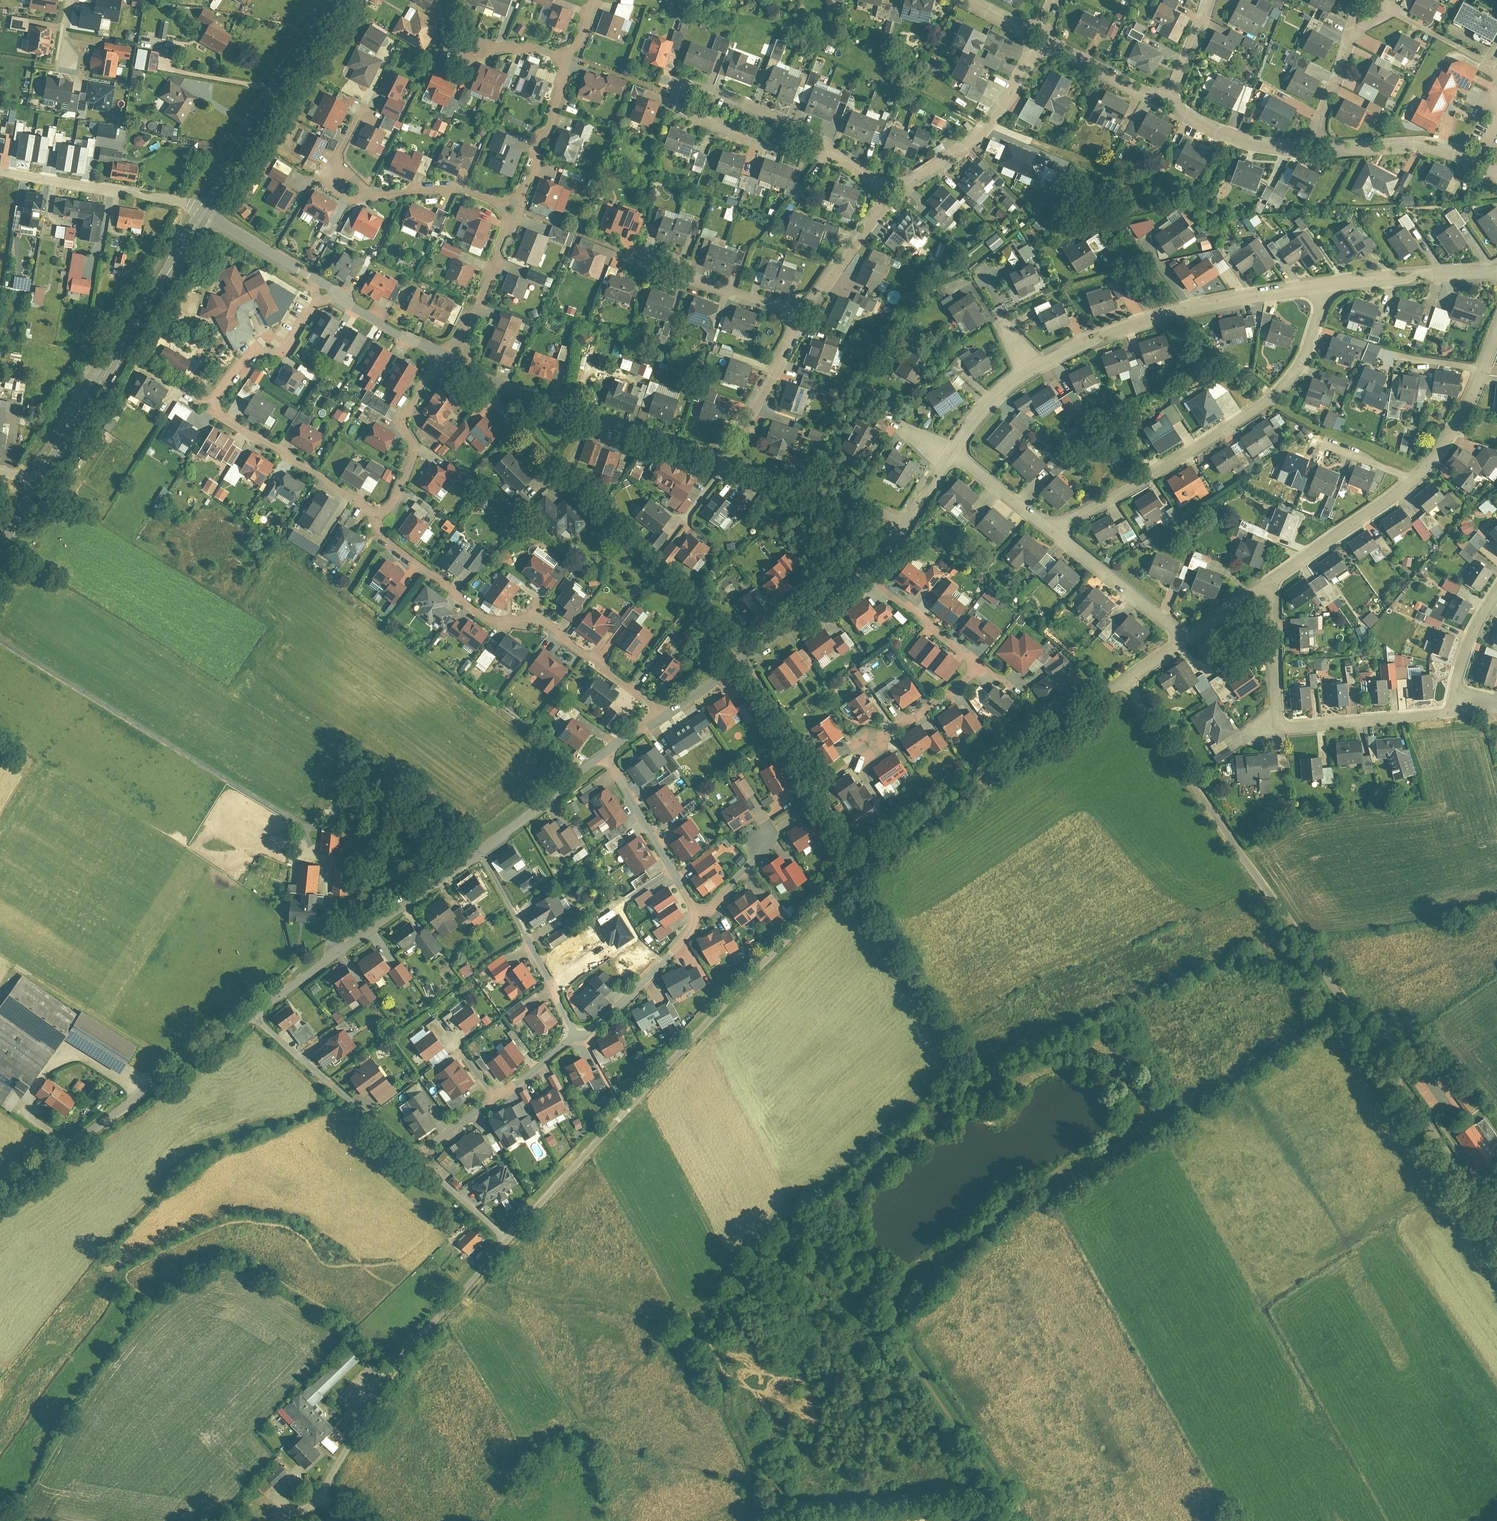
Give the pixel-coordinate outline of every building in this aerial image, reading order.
[(57,0),(29,0),(27,9),(55,14),(57,0)] [(122,2),(112,0),(91,0),(89,9),(80,7),(77,28),(98,32),(100,22),(117,25),(122,2)] [(440,0),(414,0),(413,1),(433,13),(440,0)] [(462,0),(505,17),(512,0),(462,0)] [(571,10),(552,3),(553,0),(533,0),(533,1),(548,7),(543,22),(565,30),(571,10)] [(928,22),(933,1),(930,0),(904,0),(901,10),(900,15),(903,16),(928,22)] [(1228,21),(1259,36),(1273,5),(1263,0),(1240,0),(1228,21)] [(1328,15),(1336,0),(1310,0),(1307,5),(1328,15)] [(1407,10),(1430,22),(1441,5),(1432,0),(1413,0),(1407,10)] [(1190,16),(1163,2),(1153,20),(1164,25),(1160,34),(1177,43),(1190,16)] [(1450,22),(1491,44),(1496,32),(1496,21),(1461,2),(1450,22)] [(880,5),(877,4),(874,18),(901,24),(903,16),(900,15),(901,10),(880,5)] [(401,17),(392,32),(422,51),(440,23),(418,9),(410,22),(401,17)] [(1110,23),(1083,11),(1073,30),(1093,39),(1097,32),(1104,35),(1110,23)] [(624,20),(604,13),(597,33),(616,40),(624,20)] [(984,33),(959,23),(949,45),(963,51),(949,77),(969,87),(965,95),(981,102),(990,80),(980,76),(985,66),(996,71),(1002,58),(996,55),(1004,37),(987,29),(984,33)] [(196,42),(220,55),(233,37),(210,24),(196,42)] [(53,28),(27,25),(23,52),(49,56),(53,28)] [(375,52),(387,34),(371,25),(360,43),(375,52)] [(1303,49),(1325,59),(1335,39),(1314,28),(1303,49)] [(1209,51),(1233,62),(1242,43),(1218,31),(1209,51)] [(1391,50),(1412,61),(1421,43),(1399,33),(1391,50)] [(652,36),(643,63),(662,70),(672,42),(652,36)] [(1162,54),(1137,41),(1126,60),(1151,74),(1162,54)] [(690,43),(681,64),(710,74),(719,53),(690,43)] [(130,61),(132,49),(103,45),(102,52),(93,51),(90,76),(115,80),(118,60),(130,61)] [(342,75),(367,87),(381,58),(357,47),(342,75)] [(733,52),(724,76),(751,85),(758,68),(746,64),(748,57),(733,52)] [(519,94),(541,103),(549,81),(536,77),(540,65),(523,59),(518,76),(524,78),(519,94)] [(1411,120),(1435,132),(1446,110),(1444,109),(1455,86),(1465,91),(1476,71),(1452,59),(1445,74),(1440,72),(1426,100),(1422,98),(1411,120)] [(1358,94),(1384,107),(1402,75),(1374,61),(1358,94)] [(486,92),(494,71),(481,66),(473,88),(485,93),(486,92)] [(1321,81),(1297,68),(1285,90),(1310,103),(1321,81)] [(1072,80),(1051,69),(1035,101),(1046,106),(1065,115),(1072,100),(1065,97),(1072,80)] [(383,113),(396,119),(402,106),(396,103),(408,79),(389,70),(379,91),(391,97),(383,113)] [(507,76),(494,71),(486,92),(498,97),(507,76)] [(771,72),(763,91),(777,96),(775,99),(791,104),(800,82),(771,72)] [(430,99),(446,105),(456,85),(429,75),(423,89),(433,93),(430,99)] [(1243,87),(1218,75),(1207,95),(1232,107),(1243,87)] [(603,84),(581,76),(575,94),(602,103),(607,89),(623,94),(625,86),(605,79),(603,84)] [(44,98),(70,102),(73,82),(47,78),(44,98)] [(117,87),(90,82),(87,100),(97,102),(96,110),(113,113),(117,87)] [(198,101),(170,82),(158,98),(174,109),(168,119),(179,127),(198,101)] [(842,96),(812,86),(803,111),(832,121),(842,96)] [(348,103),(324,92),(310,120),(334,131),(348,103)] [(1130,104),(1104,92),(1088,119),(1104,126),(1108,119),(1119,123),(1130,104)] [(1259,117),(1286,130),(1297,109),(1271,95),(1259,117)] [(659,103),(636,96),(629,120),(652,127),(659,103)] [(1018,119),(1036,126),(1046,106),(1028,98),(1018,119)] [(1336,116),(1358,128),(1366,112),(1345,99),(1336,116)] [(879,122),(852,112),(845,131),(871,141),(879,122)] [(1173,124),(1147,112),(1136,135),(1162,147),(1173,124)] [(572,134),(560,130),(551,155),(577,164),(584,146),(586,141),(588,139),(593,126),(577,120),(572,134)] [(374,153),(385,131),(366,123),(355,145),(374,153)] [(695,135),(669,127),(661,146),(689,155),(695,135)] [(922,139),(892,127),(885,147),(915,158),(922,139)] [(528,140),(495,128),(488,148),(494,150),(487,167),(513,177),(528,140)] [(316,161),(326,140),(308,132),(297,151),(316,161)] [(24,133),(21,157),(49,161),(53,137),(24,133)] [(1211,152),(1188,141),(1175,164),(1199,175),(1211,152)] [(1049,158),(1007,142),(998,165),(1039,181),(1049,158)] [(64,144),(60,169),(89,173),(92,149),(64,144)] [(457,152),(442,146),(433,166),(457,176),(460,166),(468,169),(477,150),(462,144),(457,152)] [(420,161),(394,149),(386,168),(411,180),(420,161)] [(715,169),(739,176),(746,158),(721,151),(715,169)] [(773,182),(779,164),(765,160),(759,177),(773,182)] [(1265,169),(1238,160),(1230,182),(1258,193),(1265,169)] [(1456,171),(1434,160),(1424,180),(1446,191),(1453,178),(1456,171)] [(111,177),(136,181),(139,166),(114,161),(111,177)] [(1322,176),(1298,162),(1287,183),(1292,185),(1310,195),(1322,176)] [(1400,178),(1367,162),(1352,190),(1369,198),(1373,188),(1391,198),(1393,191),(1400,178)] [(993,177),(975,163),(955,184),(977,201),(985,191),(983,188),(993,177)] [(794,169),(779,164),(773,182),(788,187),(794,169)] [(1403,173),(1393,191),(1402,195),(1412,177),(1403,173)] [(284,211),(297,190),(274,178),(267,189),(272,192),(266,201),(284,211)] [(564,187),(539,178),(529,201),(554,210),(564,187)] [(1453,178),(1446,191),(1453,195),(1460,182),(1453,178)] [(1273,195),(1284,201),(1292,185),(1280,180),(1273,195)] [(863,191),(834,181),(828,205),(855,214),(863,191)] [(962,202),(940,185),(926,201),(933,207),(925,215),(938,227),(962,202)] [(326,223),(336,203),(312,189),(302,210),(326,223)] [(36,234),(42,195),(25,193),(18,231),(36,234)] [(78,239),(101,242),(107,212),(61,203),(59,216),(81,221),(78,239)] [(400,223),(426,234),(435,213),(410,203),(400,223)] [(619,210),(608,206),(599,228),(618,235),(621,227),(632,232),(640,213),(620,206),(619,210)] [(1476,220),(1493,244),(1496,241),(1496,206),(1476,220)] [(371,238),(382,218),(362,207),(351,228),(371,238)] [(932,227),(912,209),(891,228),(906,243),(915,235),(921,239),(932,227)] [(115,225),(140,231),(144,215),(119,210),(115,225)] [(1454,224),(1458,229),(1465,224),(1456,210),(1446,217),(1451,226),(1454,224)] [(828,222),(792,211),(783,235),(819,247),(828,222)] [(481,246),(490,224),(465,214),(456,236),(481,246)] [(695,223),(664,214),(655,237),(684,247),(695,223)] [(1405,227),(1408,232),(1415,227),(1407,215),(1398,221),(1403,229),(1405,227)] [(1196,234),(1183,216),(1154,236),(1166,254),(1196,234)] [(1359,219),(1331,236),(1341,252),(1336,255),(1344,266),(1376,246),(1359,219)] [(1451,226),(1435,236),(1448,254),(1468,244),(1458,229),(1454,224),(1451,226)] [(1403,229),(1387,239),(1403,259),(1419,249),(1408,232),(1405,227),(1403,229)] [(550,236),(525,228),(514,259),(537,267),(550,236)] [(1305,231),(1276,250),(1289,265),(1298,259),(1306,268),(1324,257),(1305,231)] [(1276,265),(1256,237),(1228,257),(1241,273),(1252,266),(1259,275),(1276,265)] [(1099,257),(1086,239),(1064,253),(1077,271),(1099,257)] [(739,251),(710,241),(701,265),(730,275),(739,251)] [(597,278),(606,253),(574,243),(569,256),(580,260),(577,270),(597,278)] [(350,278),(362,259),(344,249),(328,272),(341,279),(344,275),(350,278)] [(84,256),(71,255),(65,292),(87,296),(89,284),(79,282),(84,256)] [(446,279),(465,286),(475,265),(454,256),(446,279)] [(1198,289),(1220,274),(1208,256),(1188,269),(1183,261),(1172,268),(1189,292),(1197,286),(1198,289)] [(798,270),(767,259),(757,283),(788,295),(798,270)] [(855,283),(876,290),(887,268),(866,259),(855,283)] [(1034,284),(1042,280),(1031,262),(1007,274),(1021,297),(1036,289),(1034,284)] [(201,310),(198,317),(208,320),(215,317),(224,335),(233,332),(235,336),(247,328),(242,317),(256,310),(262,321),(281,312),(260,274),(253,276),(252,273),(239,278),(233,268),(216,278),(225,294),(218,298),(213,297),(209,296),(205,311),(201,310)] [(384,306),(397,282),(374,270),(361,292),(384,306)] [(530,278),(509,271),(500,293),(523,301),(530,278)] [(637,283),(610,273),(603,293),(630,302),(637,283)] [(445,324),(454,303),(416,287),(406,311),(429,321),(431,318),(445,324)] [(1109,287),(1085,295),(1092,315),(1117,306),(1109,287)] [(674,299),(649,290),(641,310),(667,320),(674,299)] [(989,316),(974,290),(947,307),(957,322),(961,320),(968,331),(989,316)] [(859,304),(839,295),(825,325),(846,334),(859,304)] [(1485,305),(1456,295),(1450,317),(1479,326),(1485,305)] [(1380,305),(1354,297),(1347,319),(1372,326),(1380,305)] [(716,308),(690,298),(682,319),(708,328),(716,308)] [(1425,305),(1402,298),(1394,318),(1417,325),(1425,305)] [(1071,321),(1061,302),(1038,312),(1047,332),(1071,321)] [(757,318),(733,310),(727,325),(751,333),(757,318)] [(314,348),(325,354),(343,323),(322,312),(312,330),(320,335),(314,348)] [(489,361),(510,368),(516,350),(511,349),(521,319),(499,312),(486,347),(493,350),(489,361)] [(1247,335),(1243,314),(1217,319),(1221,340),(1247,335)] [(1288,348),(1295,327),(1272,318),(1265,339),(1288,348)] [(356,357),(367,336),(347,326),(329,357),(343,363),(349,354),(356,357)] [(1144,365),(1173,355),(1166,335),(1136,344),(1144,365)] [(1351,365),(1357,345),(1331,337),(1324,357),(1351,365)] [(838,346),(812,338),(802,368),(828,376),(838,346)] [(376,381),(392,352),(376,342),(359,370),(376,381)] [(183,355),(164,346),(157,356),(177,366),(183,355)] [(917,382),(934,359),(914,346),(897,371),(917,382)] [(992,363),(980,346),(960,361),(973,377),(992,363)] [(1108,376),(1132,367),(1125,348),(1099,358),(1108,376)] [(558,362),(532,353),(525,372),(551,381),(558,362)] [(400,396),(418,368),(400,357),(382,385),(400,396)] [(723,378),(747,385),(753,365),(730,358),(723,378)] [(274,382),(294,393),(305,374),(285,363),(274,382)] [(1077,392),(1099,381),(1091,364),(1068,374),(1077,392)] [(1379,394),(1387,375),(1365,366),(1356,385),(1379,394)] [(158,401),(167,387),(140,371),(128,392),(141,400),(145,393),(158,401)] [(1392,397),(1422,401),(1425,375),(1396,371),(1392,397)] [(1431,392),(1460,395),(1462,375),(1434,371),(1431,392)] [(1329,382),(1312,377),(1305,399),(1329,407),(1334,391),(1343,394),(1346,383),(1331,378),(1329,382)] [(939,415),(964,399),(951,380),(926,397),(939,415)] [(811,388),(787,381),(778,405),(803,414),(811,388)] [(440,423),(460,399),(441,384),(422,410),(428,415),(440,423)] [(683,392),(658,384),(647,411),(673,421),(683,392)] [(1041,417),(1064,403),(1049,384),(1027,399),(1041,417)] [(640,396),(610,386),(603,402),(633,412),(640,396)] [(698,418),(724,427),(732,407),(715,401),(718,394),(702,389),(698,401),(703,403),(698,418)] [(1203,426),(1222,413),(1207,390),(1192,399),(1196,406),(1192,409),(1203,426)] [(264,424),(275,405),(255,393),(243,411),(264,424)] [(1,455),(8,403),(0,401),(0,455),(1,455)] [(311,452),(322,433),(309,425),(314,415),(300,407),(290,423),(298,427),(290,440),(311,452)] [(192,422),(176,412),(160,438),(176,448),(181,440),(189,445),(198,430),(191,425),(192,422)] [(419,427),(443,442),(452,431),(440,423),(428,415),(419,427)] [(1166,417),(1145,430),(1158,451),(1179,438),(1166,417)] [(469,437),(485,450),(499,433),(481,419),(472,430),(463,422),(448,440),(458,448),(469,437)] [(864,460),(880,430),(865,422),(857,419),(849,434),(840,448),(864,460)] [(1004,454),(1021,433),(1006,419),(987,440),(1004,454)] [(793,450),(799,428),(772,420),(765,440),(793,450)] [(384,452),(396,433),(375,421),(364,441),(384,452)] [(1263,422),(1240,437),(1252,455),(1276,440),(1263,422)] [(242,446),(212,428),(200,449),(230,466),(242,446)] [(826,432),(813,428),(810,436),(823,441),(826,432)] [(602,448),(603,448),(604,446),(588,441),(582,460),(596,465),(602,448)] [(1230,444),(1209,458),(1221,475),(1241,462),(1230,444)] [(1028,481),(1046,463),(1030,446),(1010,463),(1028,481)] [(1460,447),(1446,467),(1456,475),(1450,482),(1467,495),(1480,475),(1486,478),(1496,464),(1496,453),(1482,448),(1473,457),(1460,447)] [(603,448),(602,448),(596,465),(595,469),(611,475),(619,453),(603,448)] [(902,491),(918,464),(892,449),(882,461),(891,467),(883,480),(902,491)] [(238,471),(259,483),(272,463),(251,450),(238,471)] [(1309,457),(1288,450),(1281,469),(1289,471),(1285,480),(1298,485),(1309,457)] [(493,469),(517,492),(534,477),(510,453),(493,469)] [(681,500),(696,477),(662,455),(647,477),(681,500)] [(416,483),(434,496),(447,479),(455,484),(462,472),(447,463),(444,469),(431,460),(416,483)] [(339,477),(358,487),(367,475),(377,481),(385,470),(371,461),(366,469),(350,461),(339,477)] [(1340,472),(1319,465),(1309,486),(1332,494),(1340,472)] [(1208,489),(1194,466),(1167,480),(1182,504),(1208,489)] [(1373,475),(1353,467),(1347,481),(1367,489),(1373,475)] [(304,484),(282,470),(270,489),(292,502),(304,484)] [(1040,492),(1056,508),(1074,492),(1057,475),(1040,492)] [(977,496),(957,477),(939,495),(959,513),(977,496)] [(1443,498),(1433,484),(1414,498),(1427,515),(1437,508),(1441,513),(1454,503),(1446,495),(1443,498)] [(340,501),(318,489),(299,522),(320,534),(340,501)] [(1134,504),(1146,524),(1162,515),(1157,509),(1164,504),(1155,490),(1134,504)] [(736,516),(751,499),(740,491),(730,502),(717,492),(700,512),(718,525),(728,512),(736,516)] [(559,507),(546,494),(530,510),(557,537),(567,528),(574,535),(592,518),(570,497),(559,507)] [(657,532),(671,514),(649,498),(635,516),(657,532)] [(997,544),(1015,525),(992,505),(975,523),(997,544)] [(1298,515),(1274,508),(1266,530),(1289,539),(1298,515)] [(1401,509),(1377,523),(1387,539),(1411,525),(1401,509)] [(416,544),(431,524),(413,511),(396,531),(416,544)] [(1110,513),(1088,524),(1097,540),(1119,529),(1110,513)] [(368,539),(341,523),(321,553),(341,565),(347,556),(356,561),(368,539)] [(1485,536),(1492,542),(1487,546),(1496,555),(1496,524),(1485,536)] [(1378,547),(1367,530),(1345,545),(1356,562),(1378,547)] [(694,569),(710,546),(688,531),(677,547),(671,543),(661,557),(672,565),(677,557),(694,569)] [(1047,549),(1026,532),(1002,556),(1016,570),(1023,562),(1030,567),(1047,549)] [(1268,543),(1246,537),(1238,562),(1261,567),(1268,543)] [(471,554),(455,541),(439,564),(457,576),(464,565),(478,574),(491,557),(476,546),(471,554)] [(502,565),(513,562),(511,551),(499,554),(502,565)] [(540,585),(555,565),(535,551),(521,572),(540,585)] [(1337,552),(1317,566),(1328,582),(1348,568),(1337,552)] [(1180,563),(1155,553),(1146,573),(1171,583),(1180,563)] [(1057,557),(1038,578),(1051,587),(1056,581),(1066,588),(1078,574),(1057,557)] [(406,572),(387,559),(370,581),(384,590),(381,594),(395,602),(406,586),(399,581),(406,572)] [(550,590),(567,566),(559,560),(542,584),(550,590)] [(762,584),(775,599),(793,586),(786,577),(791,573),(781,561),(765,572),(769,578),(762,584)] [(923,575),(905,561),(893,577),(914,593),(922,583),(929,588),(943,572),(932,564),(923,575)] [(1479,593),(1492,572),(1474,561),(1460,582),(1479,593)] [(1215,599),(1225,576),(1200,567),(1190,587),(1215,599)] [(503,610),(520,584),(501,573),(483,596),(503,610)] [(588,585),(598,583),(597,576),(587,578),(588,585)] [(956,586),(944,578),(932,592),(939,597),(930,607),(952,624),(967,607),(949,595),(956,586)] [(1314,595),(1303,580),(1284,594),(1295,609),(1314,595)] [(448,600),(425,584),(413,600),(420,605),(415,612),(431,623),(433,619),(443,625),(453,612),(444,606),(448,600)] [(565,585),(553,601),(562,607),(560,610),(575,621),(583,609),(578,605),(583,598),(565,585)] [(1092,586),(1073,607),(1084,618),(1091,611),(1100,619),(1114,604),(1092,586)] [(765,610),(750,587),(733,599),(748,621),(765,610)] [(1470,604),(1453,595),(1441,616),(1459,625),(1470,604)] [(874,608),(866,596),(845,611),(858,630),(877,617),(880,621),(892,613),(884,601),(874,608)] [(576,628),(597,644),(607,630),(613,623),(606,619),(591,608),(576,628)] [(623,620),(619,626),(628,631),(635,622),(639,625),(645,618),(631,608),(623,620)] [(613,623),(607,630),(613,634),(619,626),(623,620),(611,611),(606,619),(613,623)] [(1133,650),(1149,631),(1130,614),(1113,632),(1133,650)] [(448,630),(476,650),(486,636),(459,616),(448,630)] [(970,616),(957,630),(975,644),(982,638),(988,642),(999,631),(988,622),(984,627),(970,616)] [(1486,638),(1496,644),(1496,620),(1496,619),(1486,638)] [(628,631),(619,645),(636,656),(654,634),(639,625),(635,622),(628,631)] [(836,641),(824,627),(801,642),(816,662),(834,649),(838,654),(849,647),(841,637),(836,641)] [(1307,627),(1288,628),(1289,649),(1309,648),(1307,627)] [(1022,674),(1044,647),(1025,631),(1019,639),(1012,633),(996,652),(1022,674)] [(1454,637),(1435,631),(1427,653),(1447,659),(1454,637)] [(527,651),(504,633),(490,651),(513,669),(527,651)] [(665,652),(670,655),(678,645),(667,637),(657,652),(662,656),(665,652)] [(946,680),(957,666),(952,662),(955,658),(929,637),(923,644),(918,640),(908,652),(928,668),(929,666),(946,680)] [(784,691),(810,664),(798,646),(769,674),(784,691)] [(568,669),(543,650),(527,668),(543,680),(538,686),(549,694),(568,669)] [(670,655),(665,652),(662,656),(650,671),(667,683),(683,663),(670,655)] [(1480,655),(1471,683),(1492,689),(1496,673),(1496,660),(1480,655)] [(1065,689),(1071,694),(1082,681),(1065,666),(1069,661),(1064,656),(1046,669),(1050,675),(1046,677),(1045,683),(1036,690),(1044,701),(1060,690),(1065,689)] [(1199,680),(1184,657),(1156,674),(1165,688),(1175,682),(1181,691),(1199,680)] [(1393,664),(1379,665),(1380,681),(1383,681),(1384,690),(1396,689),(1393,664)] [(1260,683),(1247,667),(1225,682),(1238,699),(1260,683)] [(606,708),(619,689),(596,674),(583,692),(606,708)] [(899,708),(921,693),(908,674),(886,689),(899,708)] [(1430,675),(1410,677),(1412,701),(1431,699),(1430,675)] [(1380,681),(1365,683),(1367,705),(1386,703),(1384,690),(1383,681),(1380,681)] [(1344,684),(1325,686),(1327,707),(1346,705),(1344,684)] [(1000,716),(1015,700),(996,685),(982,701),(1000,716)] [(1310,687),(1289,689),(1291,711),(1312,709),(1310,687)] [(861,724),(880,710),(864,689),(847,703),(861,724)] [(729,694),(705,708),(720,730),(744,717),(729,694)] [(554,717),(563,704),(554,697),(544,711),(554,717)] [(1215,741),(1236,729),(1218,700),(1189,717),(1201,736),(1209,731),(1215,741)] [(966,736),(981,726),(970,710),(961,716),(954,706),(935,717),(948,738),(961,730),(966,736)] [(613,731),(622,717),(609,708),(600,723),(613,731)] [(578,751),(593,729),(574,715),(559,738),(578,751)] [(830,742),(840,736),(828,716),(809,726),(820,744),(815,748),(826,765),(840,757),(830,742)] [(690,719),(662,738),(674,754),(703,736),(690,719)] [(933,753),(946,745),(937,730),(928,736),(921,726),(899,741),(910,759),(927,747),(933,753)] [(1401,737),(1377,738),(1379,758),(1386,758),(1391,779),(1410,775),(1404,753),(1401,737)] [(1361,741),(1336,743),(1338,763),(1362,762),(1361,741)] [(668,761),(654,742),(625,766),(639,783),(668,761)] [(885,785),(907,767),(897,752),(873,769),(885,785)] [(1272,752),(1233,755),(1236,783),(1270,780),(1268,769),(1273,769),(1272,752)] [(1319,755),(1298,757),(1300,776),(1321,775),(1319,755)] [(762,770),(774,794),(790,786),(778,762),(762,770)] [(850,774),(830,786),(857,826),(879,814),(850,774)] [(665,784),(645,799),(662,821),(682,808),(665,784)] [(629,817),(611,788),(590,800),(609,829),(629,817)] [(733,830),(752,816),(741,800),(721,813),(733,830)] [(809,817),(786,832),(799,851),(822,837),(809,817)] [(554,818),(533,832),(550,855),(558,850),(563,856),(586,842),(571,821),(560,827),(554,818)] [(671,842),(681,859),(705,845),(691,821),(676,830),(680,837),(671,842)] [(321,832),(319,854),(339,855),(341,834),(321,832)] [(634,875),(655,861),(638,835),(616,849),(634,875)] [(506,870),(523,860),(514,845),(497,855),(506,870)] [(723,861),(714,850),(692,866),(697,874),(690,879),(701,894),(724,878),(715,866),(723,861)] [(788,889),(806,879),(796,862),(782,868),(776,858),(760,865),(771,886),(783,881),(788,889)] [(313,902),(314,896),(317,896),(320,868),(297,865),(294,894),(298,894),(297,900),(285,899),(283,921),(315,924),(317,902),(313,902)] [(349,868),(334,867),(333,895),(349,895),(349,868)] [(476,872),(457,887),(469,902),(489,887),(476,872)] [(676,899),(668,887),(650,898),(659,911),(674,901),(676,899)] [(749,890),(724,905),(739,925),(754,917),(762,925),(782,914),(771,896),(758,902),(749,890)] [(532,927),(565,909),(556,892),(535,904),(538,908),(525,915),(532,927)] [(444,899),(422,913),(438,935),(460,922),(444,899)] [(682,914),(674,901),(659,911),(656,913),(663,924),(653,930),(659,939),(673,929),(669,922),(682,914)] [(727,922),(695,938),(710,961),(741,945),(727,922)] [(408,923),(391,934),(407,954),(417,947),(426,957),(441,948),(428,930),(417,937),(408,923)] [(564,966),(590,949),(578,929),(567,936),(560,928),(546,938),(564,966)] [(390,966),(378,947),(356,962),(371,982),(388,970),(398,984),(411,977),(399,961),(390,966)] [(516,993),(537,982),(523,960),(511,966),(504,953),(486,962),(497,979),(506,975),(516,993)] [(693,960),(660,975),(673,998),(706,982),(693,960)] [(346,965),(332,975),(331,979),(333,982),(337,982),(341,988),(340,989),(351,1002),(359,996),(363,993),(360,989),(353,979),(355,978),(346,965)] [(614,994),(597,974),(574,995),(592,1015),(614,994)] [(0,1007),(0,1019),(51,1055),(61,1041),(114,1075),(133,1046),(77,1010),(74,1015),(21,977),(0,1007)] [(367,983),(360,989),(363,993),(359,996),(365,1005),(377,997),(367,983)] [(658,995),(629,1009),(641,1030),(669,1016),(658,995)] [(538,1032),(557,1019),(542,1001),(528,1010),(523,1005),(508,1015),(514,1022),(524,1017),(538,1032)] [(482,1017),(470,1002),(450,1016),(464,1030),(482,1017)] [(280,1031),(300,1017),(290,1004),(269,1019),(280,1031)] [(28,1080),(32,1082),(51,1055),(0,1019),(0,1060),(28,1080)] [(323,1069),(357,1044),(345,1027),(310,1053),(323,1069)] [(423,1058),(444,1044),(434,1029),(412,1044),(423,1058)] [(618,1029),(596,1041),(606,1058),(627,1048),(618,1029)] [(524,1058),(511,1041),(499,1050),(501,1053),(489,1062),(502,1079),(514,1070),(512,1067),(524,1058)] [(583,1056),(563,1065),(573,1087),(593,1078),(583,1056)] [(454,1097),(473,1082),(455,1059),(436,1074),(454,1097)] [(4,1114),(28,1080),(0,1060),(0,1111),(4,1114)] [(378,1102),(396,1090),(373,1061),(348,1078),(362,1097),(369,1093),(378,1102)] [(45,1081),(34,1097),(62,1116),(73,1100),(45,1081)] [(553,1083),(526,1100),(541,1123),(568,1106),(553,1083)] [(1465,1088),(1456,1095),(1469,1113),(1479,1106),(1465,1088)] [(416,1136),(435,1124),(428,1112),(436,1108),(425,1090),(405,1101),(411,1110),(403,1114),(416,1136)] [(515,1104),(485,1121),(502,1145),(531,1129),(515,1104)] [(1496,1156),(1496,1132),(1484,1115),(1455,1137),(1479,1170),(1496,1156)] [(468,1166),(493,1149),(479,1129),(454,1147),(468,1166)] [(506,1164),(469,1186),(482,1204),(518,1183),(506,1164)] [(484,1236),(476,1228),(457,1243),(465,1251),(484,1236)] [(334,1427),(314,1406),(358,1364),(347,1351),(283,1411),(315,1445),(334,1427)] [(300,1439),(285,1454),(303,1472),(319,1457),(300,1439)]
